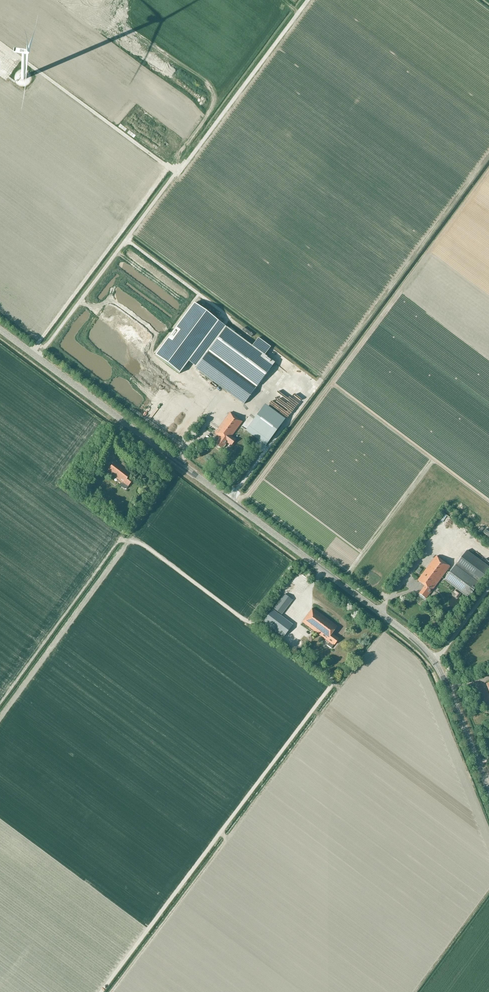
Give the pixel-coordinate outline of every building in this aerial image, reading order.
[(179,374),(218,322),(194,304),(155,356),(179,374)] [(226,328),(196,369),(244,405),(275,364),(263,355),(269,347),(256,338),(250,346),(226,328)] [(260,410),(245,430),(266,445),(280,425),(260,410)] [(222,449),(227,442),(231,446),(236,439),(232,436),(242,422),(230,413),(215,433),(220,438),(215,445),(222,449)] [(115,461),(107,472),(122,483),(120,485),(125,489),(127,489),(128,487),(134,480),(129,476),(132,473),(115,461)] [(482,528),(480,532),(488,539),(488,533),(482,528)] [(133,554),(148,562),(152,555),(137,546),(133,554)] [(469,598),(488,571),(488,567),(467,550),(445,580),(469,598)] [(429,594),(450,566),(437,556),(418,580),(425,586),(420,593),(426,599),(429,594)] [(167,573),(163,565),(158,567),(162,575),(167,573)] [(284,594),(273,608),(282,615),(292,600),(284,594)] [(339,639),(332,633),(337,626),(313,608),(302,622),(329,642),(327,645),(332,648),(334,646),(339,639)] [(293,625),(273,610),(263,622),(284,637),(293,625)]
